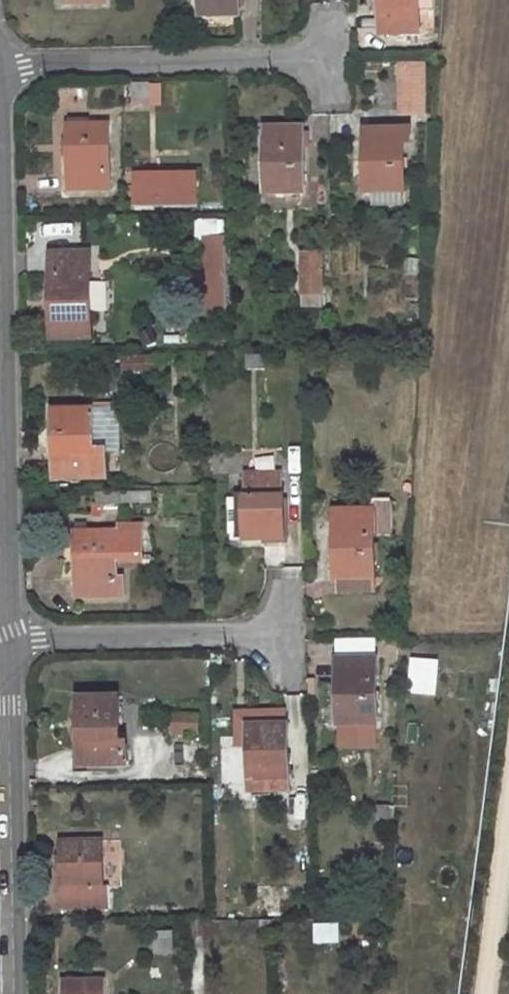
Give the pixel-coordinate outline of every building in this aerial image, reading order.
[(240,19),(239,0),(202,0),(203,19),(240,19)] [(420,34),(419,0),(381,0),(382,34),(420,34)] [(427,66),(400,66),(401,115),(428,114),(427,66)] [(70,189),(109,190),(108,125),(69,125),(70,189)] [(267,194),(301,193),(306,193),(305,129),(266,130),(267,194)] [(366,130),(367,193),(406,192),(405,129),(366,130)] [(135,209),(186,208),(185,189),(135,191),(135,209)] [(199,189),(185,189),(186,208),(199,207),(199,189)] [(204,245),(205,296),(224,295),(223,245),(204,245)] [(51,254),(53,339),(92,339),(90,253),(51,254)] [(322,254),(302,254),(302,296),(323,296),(322,254)] [(92,339),(53,339),(53,354),(92,354),(92,339)] [(54,412),(55,452),(94,451),(93,411),(54,412)] [(243,473),(244,538),(283,537),(282,472),(243,473)] [(153,492),(131,493),(131,503),(153,503),(153,492)] [(335,577),(375,576),(373,512),(333,513),(335,577)] [(88,523),(76,524),(77,598),(123,597),(122,575),(117,575),(116,556),(141,556),(140,532),(116,532),(116,530),(88,530),(88,523)] [(141,556),(156,555),(149,532),(140,532),(141,556)] [(337,660),(338,724),(376,724),(376,659),(337,660)] [(118,697),(77,698),(78,746),(88,746),(89,764),(127,764),(127,745),(118,745),(118,697)] [(287,724),(247,725),(249,790),(288,789),(287,724)] [(180,752),(147,753),(147,769),(180,768),(180,752)] [(109,889),(102,889),(101,842),(61,842),(63,910),(109,909),(109,889)] [(259,877),(260,909),(276,909),(276,877),(259,877)] [(155,955),(172,955),(172,932),(155,933),(155,955)] [(64,993),(105,993),(104,981),(64,982),(64,993)]
